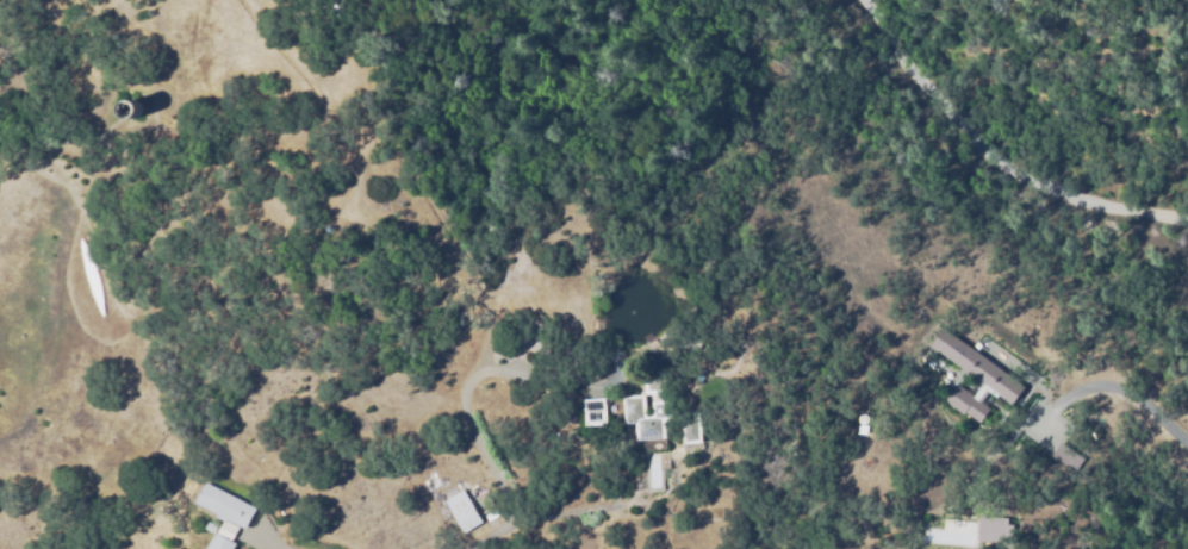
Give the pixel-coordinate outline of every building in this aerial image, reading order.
[(130,100),(131,100),(132,100),(133,101),(135,102),(135,104),(136,105),(136,106),(137,107),(137,110),(137,111),(136,112),(136,113),(135,116),(133,117),(132,118),(131,118),(130,118),(129,118),(127,118),(126,117),(125,117),(124,116),(124,114),(123,112),(123,111),(123,110),(123,107),(123,106),(123,105),(124,104),(125,102),(126,101),(127,100),(129,100),(130,100)] [(944,325),(1026,385),(1012,405),(929,345),(944,325)] [(636,441),(635,423),(624,424),(622,398),(641,395),(641,392),(643,392),(641,372),(665,368),(668,401),(671,401),(673,420),(664,420),(666,437),(636,441)] [(956,382),(990,407),(977,425),(944,400),(956,382)] [(586,395),(609,394),(609,419),(587,420),(586,395)] [(682,441),(679,422),(697,419),(701,438),(682,441)] [(1071,472),(1081,459),(1056,442),(1047,455),(1071,472)] [(237,544),(235,548),(207,548),(223,517),(195,503),(206,482),(256,507),(245,528),(241,525),(232,542),(237,544)] [(465,532),(446,500),(462,489),(483,522),(465,532)] [(1007,516),(973,515),(972,540),(1006,541),(1007,516)] [(214,534),(204,529),(207,522),(218,526),(214,534)]
